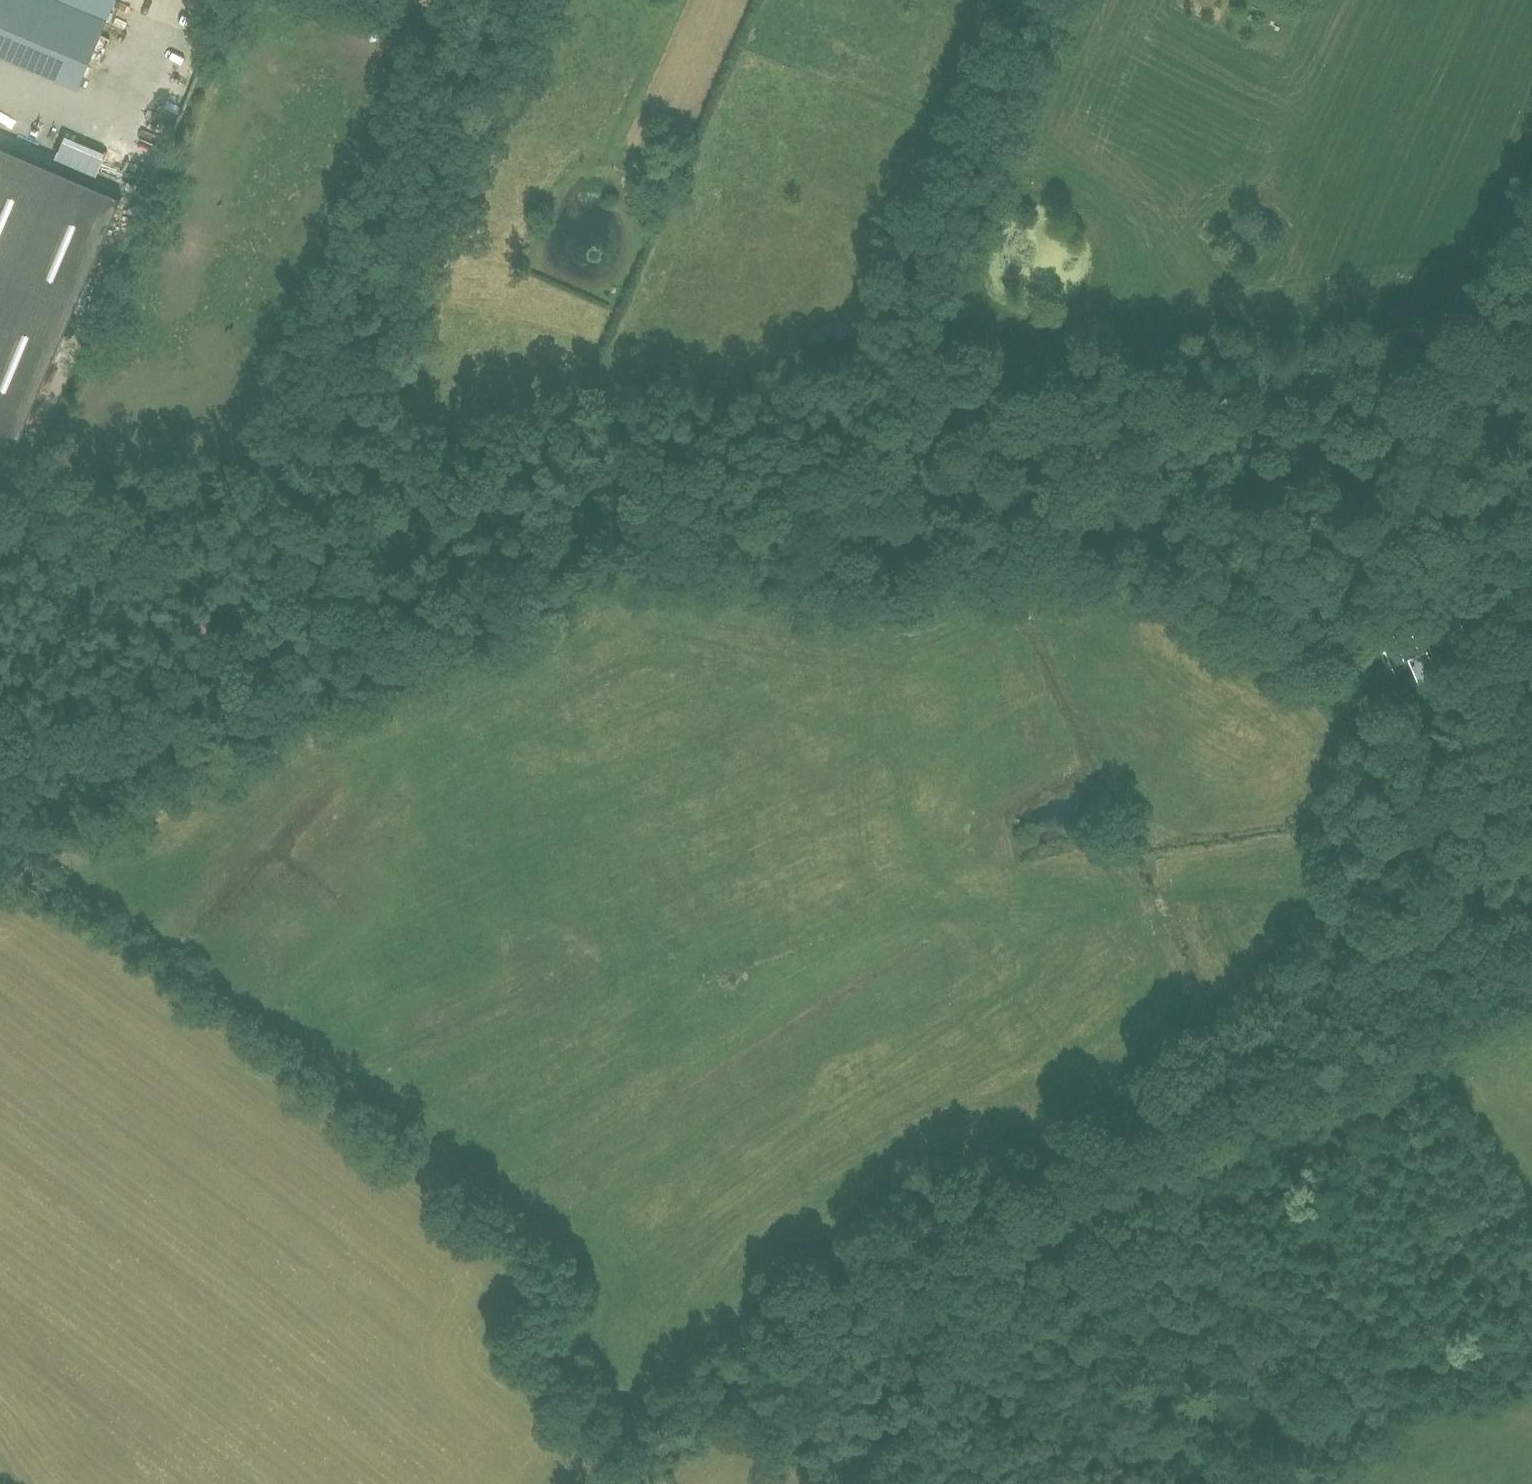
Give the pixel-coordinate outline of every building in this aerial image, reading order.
[(105,19),(113,0),(60,0),(105,19)] [(147,136),(168,140),(172,118),(152,113),(147,136)] [(19,437),(122,197),(0,145),(0,429),(19,437)] [(1419,681),(1441,671),(1433,654),(1430,655),(1424,643),(1418,646),(1413,634),(1397,641),(1395,635),(1378,642),(1390,672),(1411,663),(1419,681)]
